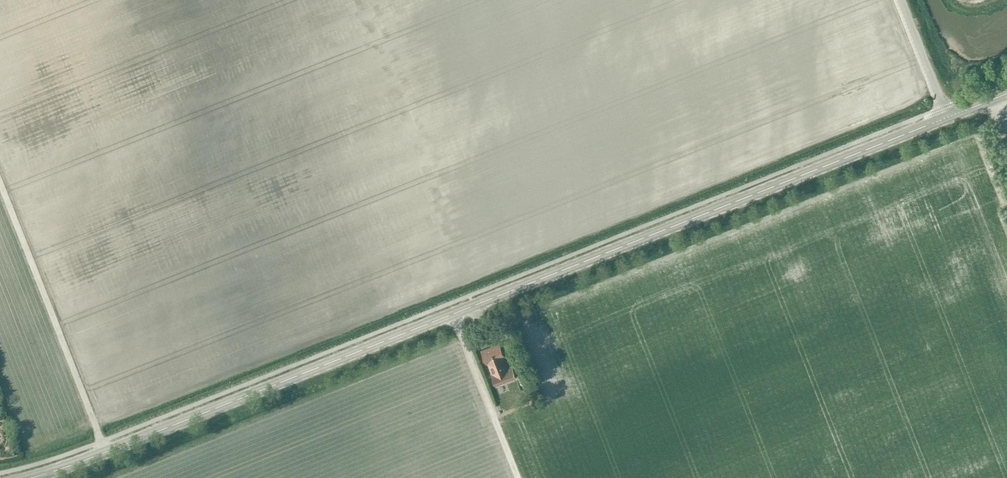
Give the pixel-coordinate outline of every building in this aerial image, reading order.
[(499,343),(480,351),(486,364),(495,386),(517,377),(511,364),(508,365),(504,357),(505,356),(499,343)]
